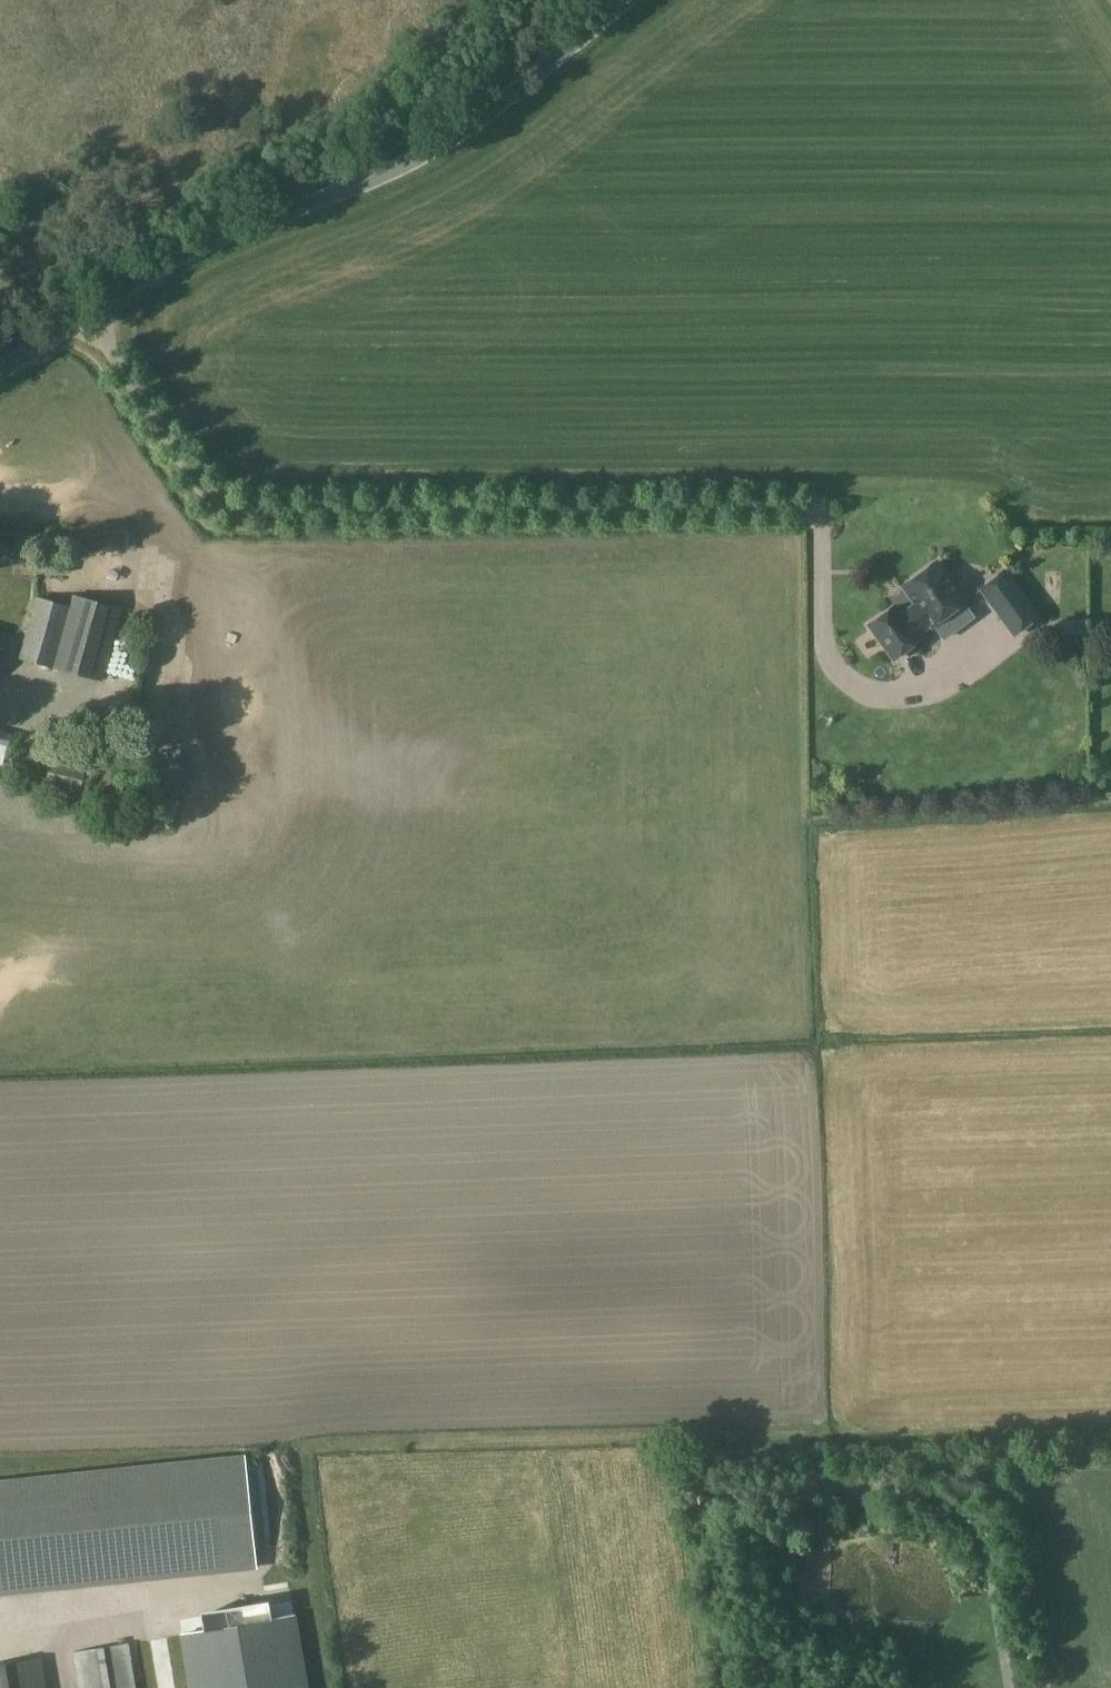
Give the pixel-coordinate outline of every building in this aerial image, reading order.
[(937,562),(903,587),(918,606),(913,610),(926,628),(931,625),(932,626),(966,602),(937,562)] [(1038,618),(1005,572),(981,589),(1015,635),(1038,618)] [(75,595),(72,608),(55,668),(103,682),(123,609),(75,595)] [(21,659),(55,668),(72,608),(38,599),(21,659)] [(896,606),(869,625),(894,659),(920,640),(916,635),(926,628),(913,610),(903,617),(896,606)] [(7,747),(10,734),(0,731),(0,745),(7,747)] [(52,759),(46,782),(80,792),(87,769),(52,759)] [(244,1457),(0,1483),(0,1594),(256,1567),(244,1457)] [(715,1502),(703,1507),(707,1518),(719,1514),(715,1502)] [(271,1619),(268,1606),(204,1617),(206,1630),(183,1634),(192,1687),(307,1687),(294,1615),(271,1619)] [(128,1643),(73,1652),(79,1687),(136,1687),(128,1643)] [(41,1659),(0,1666),(0,1687),(46,1687),(41,1659)]
